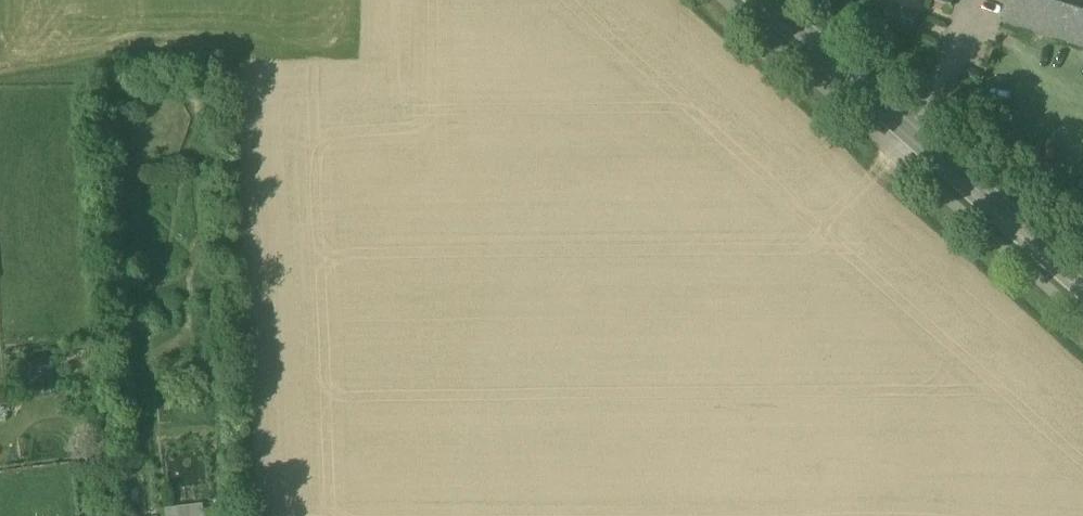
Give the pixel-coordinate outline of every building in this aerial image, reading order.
[(999,22),(1082,49),(1082,0),(1006,0),(999,22)] [(168,506),(169,515),(204,515),(202,501),(168,506)]
